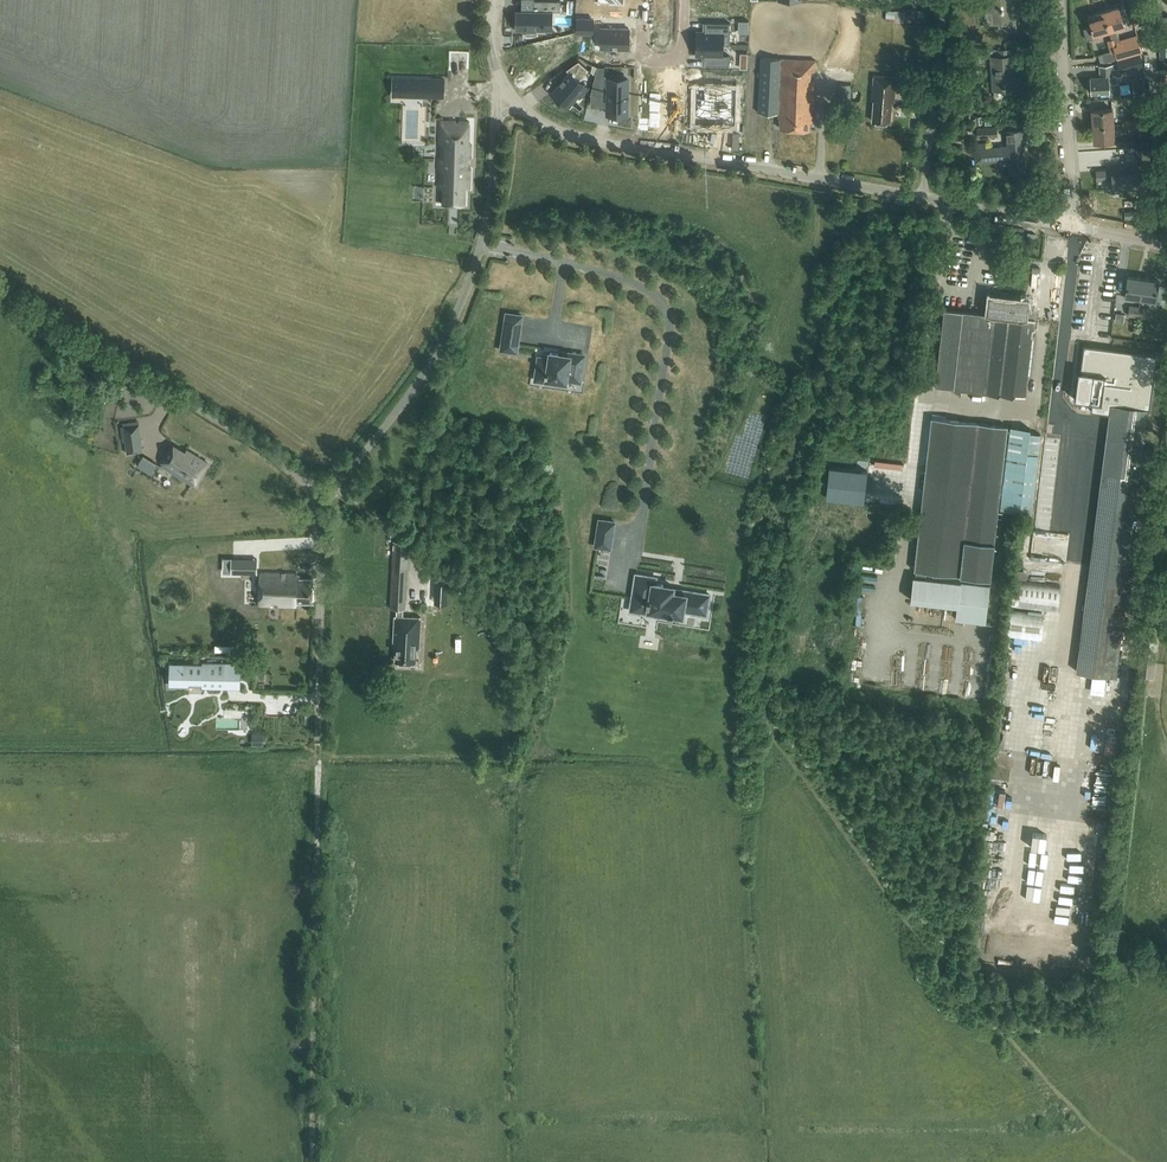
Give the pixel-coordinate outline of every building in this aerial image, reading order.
[(516,10),(516,29),(527,29),(527,34),(536,34),(536,30),(544,30),(544,20),(547,20),(547,11),(561,11),(561,1),(535,0),(534,10),(516,10)] [(993,13),(993,23),(1000,22),(1000,30),(1017,29),(1016,17),(1014,17),(1013,7),(1011,7),(1010,0),(988,0),(989,13),(993,13)] [(1119,7),(1104,11),(1109,30),(1112,39),(1115,38),(1119,37),(1116,28),(1125,26),(1119,7)] [(1109,30),(1104,11),(1088,16),(1091,26),(1083,28),(1087,40),(1097,37),(1095,34),(1109,30)] [(899,21),(898,14),(890,16),(891,23),(899,21)] [(594,33),(594,18),(577,18),(577,33),(594,33)] [(739,20),(739,29),(749,29),(749,20),(739,20)] [(696,31),(696,43),(722,44),(722,33),(730,33),(730,22),(702,22),(702,31),(696,31)] [(843,26),(843,70),(863,70),(864,27),(843,26)] [(629,48),(629,28),(601,27),(601,48),(629,48)] [(1142,51),(1137,35),(1120,40),(1119,37),(1115,38),(1117,45),(1119,51),(1115,52),(1117,59),(1142,51)] [(1112,39),(1107,40),(1109,47),(1117,45),(1115,38),(1112,39)] [(722,44),(696,43),(695,55),(701,56),(701,65),(729,66),(729,55),(722,55),(722,44)] [(1117,45),(1109,47),(1111,53),(1115,52),(1119,51),(1117,45)] [(990,56),(993,91),(994,90),(995,96),(998,98),(1002,98),(1004,95),(1004,85),(1012,85),(1011,75),(1014,75),(1013,56),(1012,56),(1012,48),(1004,48),(995,49),(996,56),(990,56)] [(1143,66),(1139,54),(1118,60),(1116,61),(1120,73),(1143,66)] [(814,70),(815,59),(760,56),(757,111),(778,112),(777,117),(780,117),(779,127),(808,129),(809,121),(812,121),(814,78),(809,78),(810,70),(814,70)] [(830,56),(831,67),(842,67),(842,56),(830,56)] [(561,83),(552,93),(559,99),(560,101),(561,100),(566,104),(576,93),(580,96),(588,87),(580,80),(589,69),(579,60),(566,69),(570,73),(565,78),(564,77),(560,82),(561,83)] [(1115,69),(1115,65),(1100,66),(1100,76),(1090,77),(1091,86),(1090,86),(1090,93),(1093,93),(1093,95),(1100,95),(1100,93),(1110,92),(1110,95),(1120,95),(1119,86),(1118,86),(1117,76),(1114,76),(1113,69),(1115,69)] [(604,94),(605,66),(598,66),(595,75),(590,94),(604,94)] [(893,101),(896,76),(873,74),(871,99),(873,99),(871,120),(889,122),(891,100),(893,101)] [(608,78),(607,113),(627,113),(628,78),(608,78)] [(1144,79),(1134,80),(1134,94),(1144,93),(1144,79)] [(395,97),(447,99),(447,84),(434,83),(422,83),(409,83),(409,80),(396,80),(395,97)] [(701,126),(737,127),(737,84),(696,84),(694,124),(701,124),(701,126)] [(840,107),(851,107),(852,86),(841,85),(840,107)] [(474,99),(467,97),(464,105),(470,107),(474,99)] [(1093,110),(1094,126),(1113,124),(1112,108),(1093,110)] [(1130,128),(1129,118),(1122,119),(1122,128),(1130,128)] [(1137,118),(1129,118),(1130,128),(1137,127),(1137,118)] [(465,203),(465,187),(470,187),(470,167),(467,167),(468,158),(470,158),(471,143),(468,143),(469,121),(459,121),(459,123),(456,123),(456,121),(442,120),(442,130),(441,130),(441,144),(440,157),(440,171),(440,182),(439,182),(439,187),(443,187),(449,187),(449,203),(465,203)] [(1113,124),(1094,126),(1095,142),(1114,141),(1113,124)] [(977,137),(990,137),(997,136),(997,126),(989,126),(976,127),(977,137)] [(1024,171),(1021,140),(1024,140),(1023,130),(1005,132),(1007,147),(991,148),(990,143),(969,145),(970,156),(974,155),(975,162),(984,161),(984,160),(1007,158),(1009,172),(1024,171)] [(1133,140),(1119,140),(1120,149),(1133,148),(1133,140)] [(1138,150),(1139,163),(1148,163),(1147,149),(1138,150)] [(1139,186),(1137,165),(1121,166),(1121,170),(1095,172),(1096,180),(1109,179),(1110,188),(1139,186)] [(1140,209),(1124,210),(1125,218),(1140,217),(1140,209)] [(1140,299),(1143,278),(1128,276),(1125,297),(1140,299)] [(1156,301),(1159,280),(1143,278),(1140,299),(1156,301)] [(990,300),(989,307),(988,314),(943,309),(935,386),(1024,396),(1032,329),(1036,329),(1038,320),(1030,319),(1028,314),(1029,309),(1027,308),(1025,304),(1014,303),(1012,298),(995,296),(992,300),(990,300)] [(1138,306),(1129,305),(1127,316),(1137,317),(1138,306)] [(1138,306),(1137,317),(1147,319),(1149,308),(1138,306)] [(1124,314),(1116,313),(1115,321),(1123,322),(1124,314)] [(499,350),(503,351),(504,349),(511,350),(510,352),(515,353),(520,317),(505,314),(499,350)] [(534,373),(545,375),(544,380),(564,383),(564,380),(578,382),(580,367),(567,365),(568,356),(548,353),(547,359),(537,358),(534,373)] [(1111,404),(1102,476),(1098,505),(1077,672),(1117,677),(1128,589),(1123,588),(1147,410),(1150,410),(1156,365),(1109,359),(1106,387),(1115,388),(1113,404),(1111,404)] [(1095,381),(1093,390),(1102,392),(1105,383),(1095,381)] [(990,579),(1007,426),(931,417),(914,570),(990,579)] [(143,451),(139,421),(123,423),(127,453),(139,451),(143,451)] [(1031,513),(1041,433),(1009,429),(1000,509),(1031,513)] [(189,457),(171,446),(161,462),(196,483),(208,463),(191,453),(189,457)] [(143,456),(137,466),(151,474),(157,465),(143,456)] [(867,470),(829,466),(826,498),(863,502),(867,470)] [(1054,467),(1042,529),(1067,534),(1079,472),(1054,467)] [(593,547),(597,548),(598,545),(605,546),(604,549),(608,549),(613,523),(598,520),(593,547)] [(1035,534),(1035,556),(1074,556),(1074,534),(1035,534)] [(408,558),(408,542),(392,541),(391,557),(392,557),(391,566),(392,566),(389,608),(397,608),(396,616),(395,616),(393,645),(396,645),(395,660),(415,661),(416,646),(419,647),(421,618),(402,616),(402,608),(404,609),(407,567),(408,558)] [(232,572),(241,573),(241,559),(232,558),(232,572)] [(163,575),(163,567),(152,567),(152,575),(163,575)] [(259,586),(259,604),(297,606),(297,602),(312,603),(313,579),(297,578),(297,573),(260,573),(259,586)] [(863,590),(877,590),(877,574),(864,573),(863,590)] [(671,593),(671,589),(672,587),(653,584),(654,578),(634,575),(630,599),(647,602),(646,609),(658,611),(658,614),(670,616),(670,613),(681,615),(682,610),(705,614),(708,595),(678,591),(678,594),(671,593)] [(914,577),(911,601),(959,606),(957,621),(986,624),(991,585),(914,577)] [(1009,605),(1056,611),(1061,586),(1013,580),(1009,605)] [(1042,638),(1045,615),(1010,611),(1007,634),(1042,638)] [(294,634),(303,632),(302,624),(293,626),(294,634)] [(1019,671),(1024,651),(1014,649),(1009,669),(1019,671)] [(226,688),(226,662),(203,662),(203,663),(203,665),(178,665),(177,684),(189,684),(189,680),(202,680),(202,684),(203,684),(203,683),(208,683),(208,685),(207,687),(207,688),(226,688)] [(251,677),(251,666),(246,666),(246,663),(232,662),(232,677),(241,677),(251,677)] [(971,693),(982,693),(982,680),(971,680),(971,693)] [(1116,723),(1118,712),(1104,708),(1101,719),(1116,723)] [(1051,722),(1051,730),(1062,731),(1062,722),(1051,722)] [(1108,758),(1111,734),(1101,733),(1097,757),(1108,758)] [(254,734),(254,743),(254,745),(263,745),(263,743),(263,734),(254,734)] [(1051,753),(1060,753),(1059,738),(1051,738),(1051,753)] [(1101,772),(1101,781),(1111,781),(1110,772),(1101,772)] [(1089,794),(1088,786),(1080,787),(1081,795),(1089,794)] [(1061,796),(1062,788),(1052,787),(1051,795),(1061,796)] [(1097,810),(1109,810),(1109,795),(1097,795),(1097,810)] [(1025,832),(1020,907),(1036,908),(1036,913),(1051,914),(1051,905),(1035,904),(1035,893),(1052,894),(1054,850),(1040,849),(1041,833),(1025,832)] [(987,845),(984,858),(996,861),(1000,849),(987,845)] [(981,873),(996,876),(998,862),(984,860),(981,873)] [(1020,910),(1020,918),(1033,919),(1034,911),(1020,910)]
